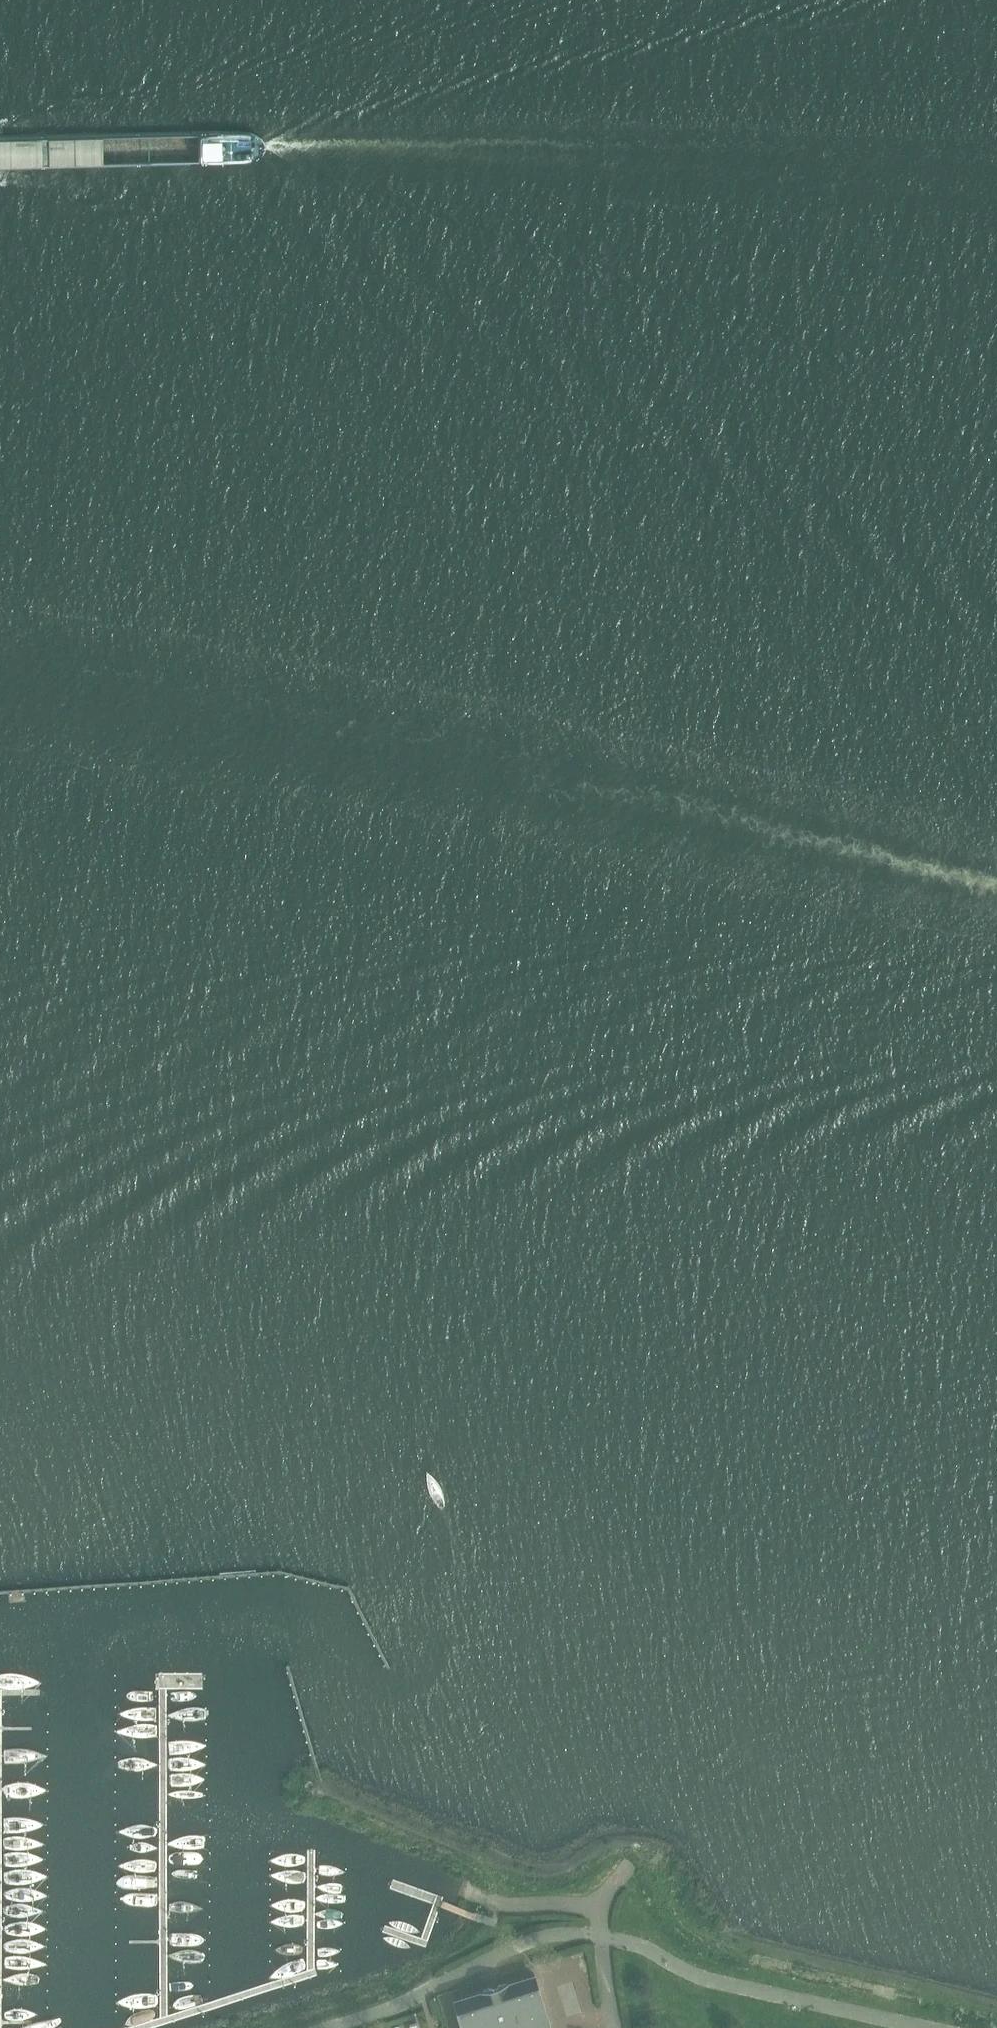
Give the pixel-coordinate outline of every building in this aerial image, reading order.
[(535,1974),(455,1999),(458,2010),(464,2027),(552,2027),(535,1974)]
